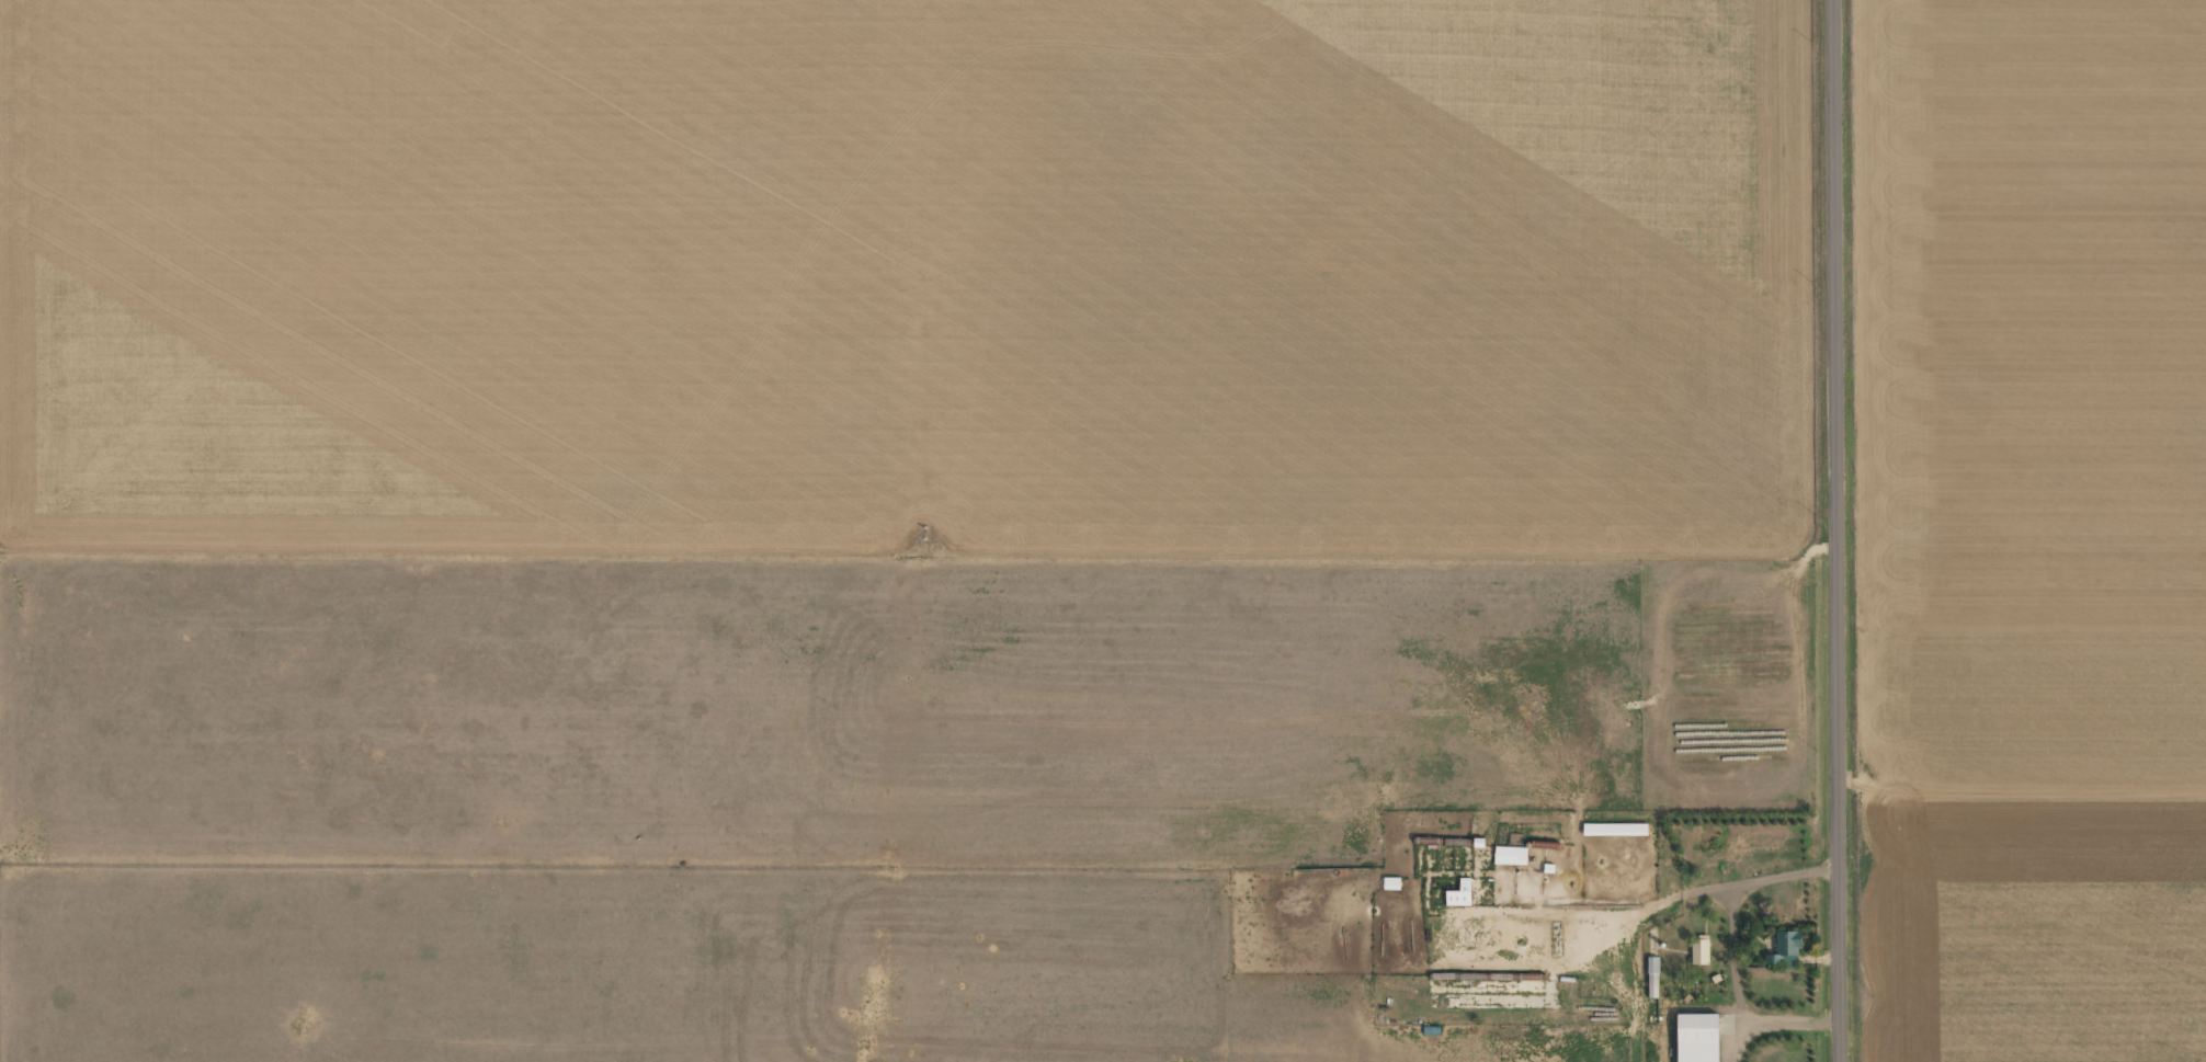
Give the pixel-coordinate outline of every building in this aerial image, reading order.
[(1588,835),(1653,837),(1653,824),(1589,823),(1588,835)] [(1532,847),(1499,846),(1499,864),(1532,865),(1532,847)]
